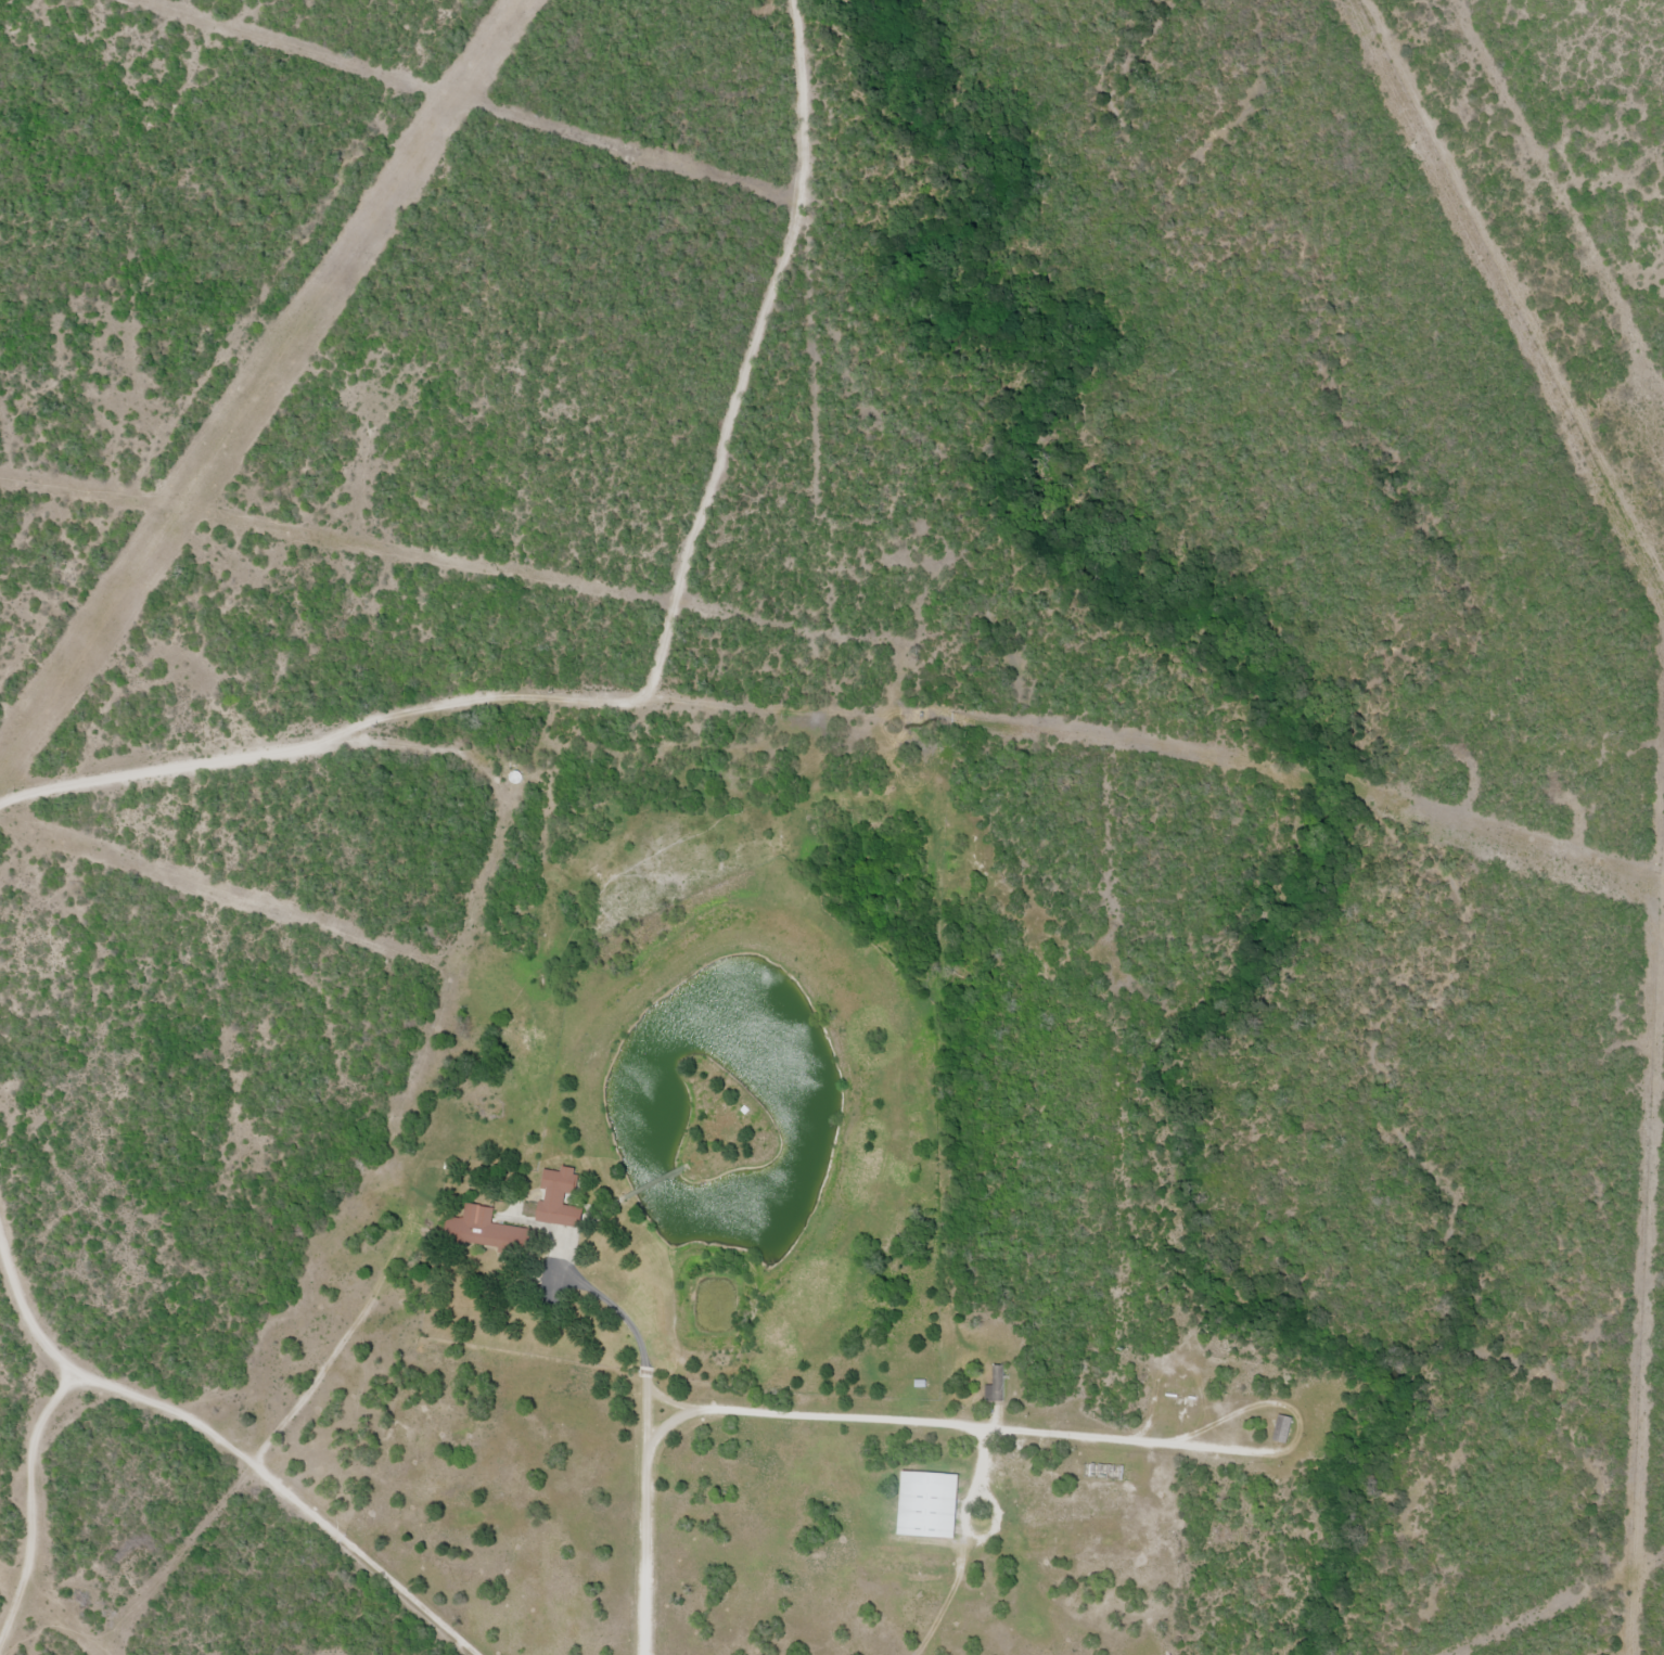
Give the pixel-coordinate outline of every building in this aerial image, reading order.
[(581,1209),(562,1206),(563,1194),(574,1195),(576,1173),(542,1169),(535,1224),(578,1229),(581,1209)] [(445,1217),(443,1246),(527,1252),(529,1228),(491,1225),(492,1207),(462,1204),(461,1218),(445,1217)] [(1002,1366),(991,1366),(991,1385),(983,1385),(983,1402),(1002,1402),(1002,1366)] [(1290,1419),(1275,1416),(1271,1442),(1285,1445),(1290,1419)] [(954,1539),(956,1475),(899,1472),(897,1536),(954,1539)]
